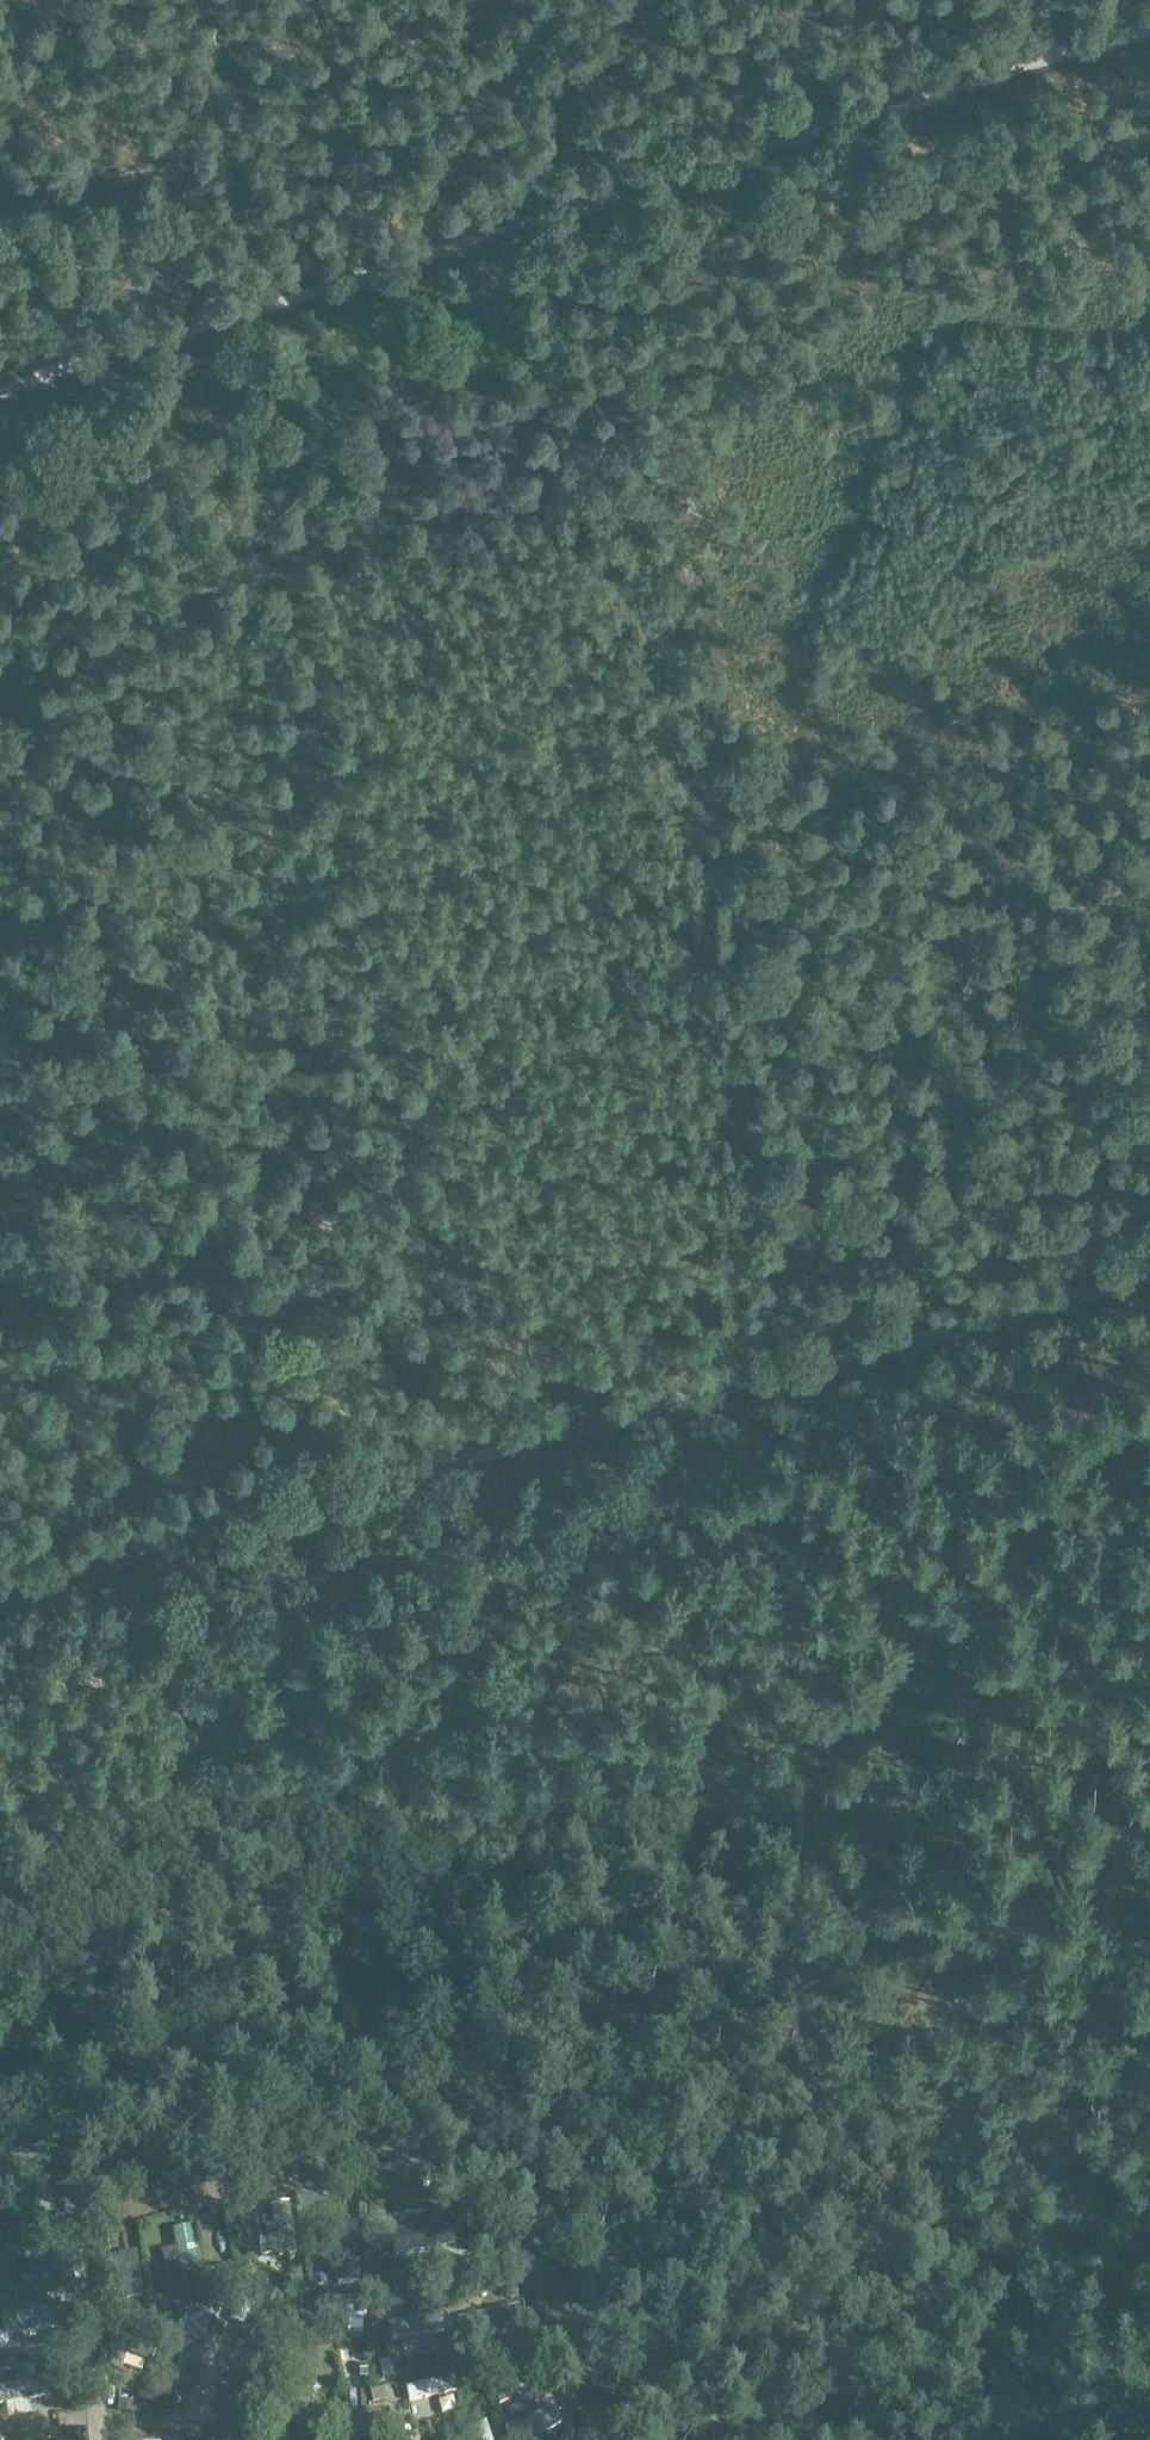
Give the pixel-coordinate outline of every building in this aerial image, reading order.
[(394,2219),(445,2211),(442,2194),(391,2203),(394,2219)] [(280,2260),(295,2258),(288,2207),(272,2209),(280,2260)] [(391,2235),(395,2258),(453,2248),(449,2225),(391,2235)] [(358,2232),(340,2232),(341,2286),(358,2286),(358,2232)] [(179,2256),(167,2259),(174,2284),(185,2281),(179,2256)] [(262,2334),(287,2297),(273,2288),(248,2324),(262,2334)] [(0,2304),(6,2336),(9,2338),(51,2330),(45,2296),(0,2304)] [(366,2317),(367,2301),(318,2299),(317,2315),(366,2317)] [(457,2321),(461,2341),(523,2328),(519,2307),(457,2321)] [(439,2315),(386,2325),(389,2340),(442,2330),(439,2315)] [(184,2319),(175,2379),(198,2383),(207,2323),(184,2319)] [(112,2354),(153,2367),(158,2350),(117,2337),(112,2354)] [(420,2339),(400,2344),(405,2365),(425,2359),(420,2339)] [(410,2402),(456,2392),(453,2378),(407,2388),(410,2402)] [(511,2439),(531,2439),(565,2427),(558,2410),(507,2429),(511,2439)]
